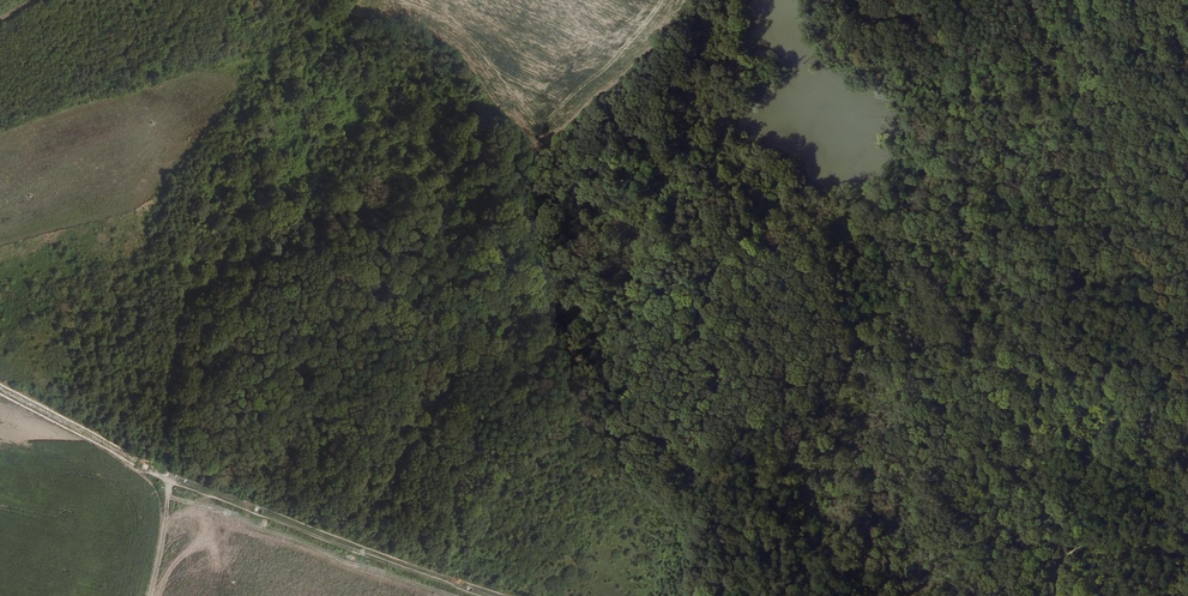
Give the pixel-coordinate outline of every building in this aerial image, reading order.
[(1168,177),(1172,170),(1168,167),(1163,173),(1168,177)] [(966,404),(955,404),(956,415),(966,415),(966,404)]
